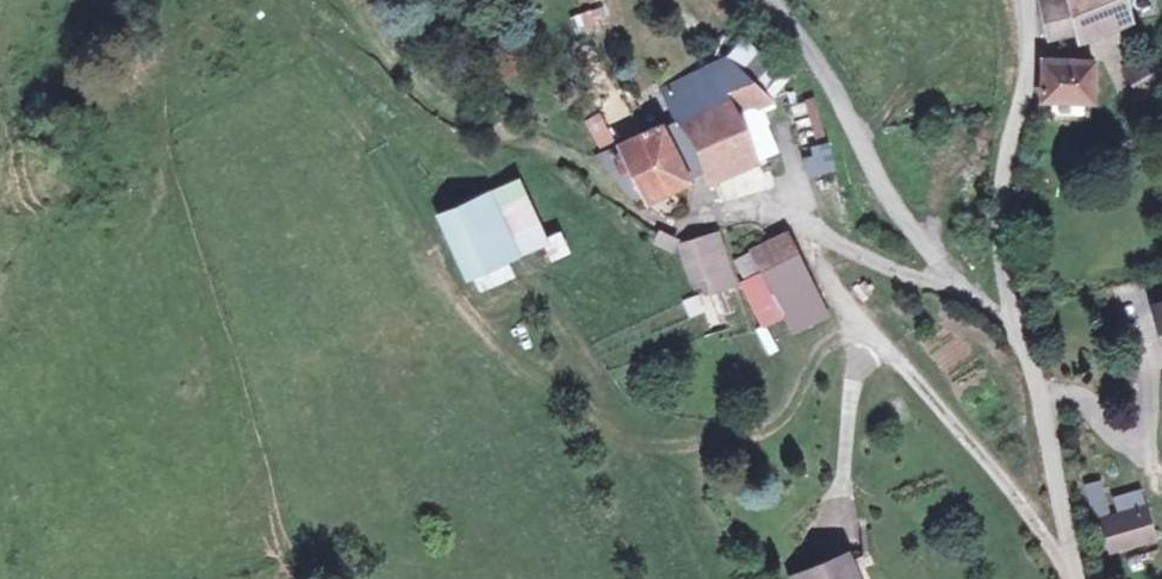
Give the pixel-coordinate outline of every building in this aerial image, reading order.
[(1045,39),(1071,36),(1066,0),(1040,0),(1045,39)] [(1084,54),(1149,36),(1139,0),(1069,0),(1084,54)] [(602,5),(569,15),(573,30),(607,20),(602,5)] [(688,119),(625,137),(657,205),(782,154),(775,103),(797,69),(753,30),(735,54),(677,74),(688,119)] [(1153,54),(1124,62),(1132,90),(1161,82),(1153,54)] [(1105,65),(1039,59),(1035,104),(1100,111),(1105,65)] [(806,176),(837,170),(832,144),(802,149),(806,176)] [(521,179),(442,219),(474,280),(552,240),(521,179)] [(723,236),(673,257),(695,310),(742,290),(762,339),(791,327),(798,345),(836,330),(795,232),(733,258),(723,236)] [(1149,309),(1161,357),(1161,306),(1149,309)] [(1161,540),(1149,493),(1098,506),(1110,553),(1161,540)] [(790,577),(791,578),(867,578),(856,551),(790,577)]
